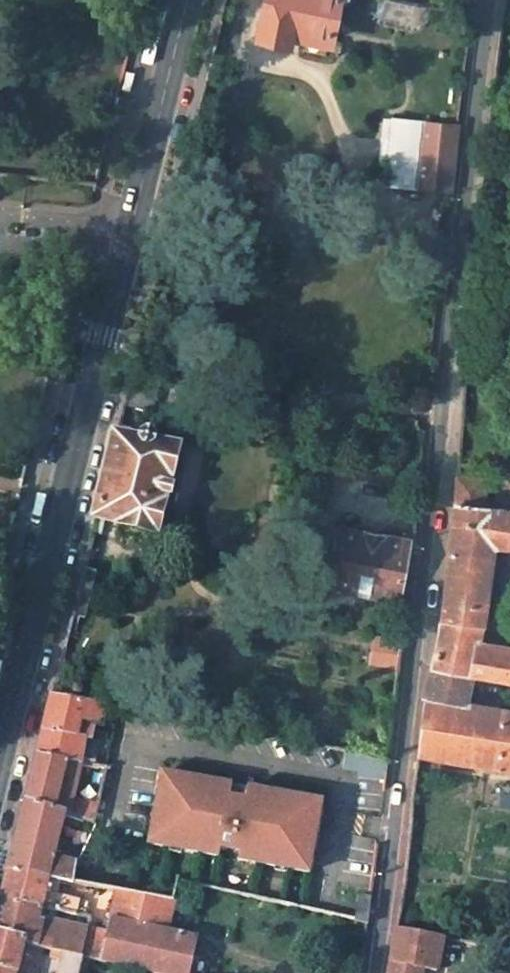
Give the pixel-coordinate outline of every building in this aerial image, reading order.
[(261,36),(288,42),(290,34),(330,42),(339,0),(269,0),(261,36)] [(288,42),(288,47),(328,55),(330,42),(290,34),(288,42)] [(452,190),(461,122),(454,121),(454,126),(396,119),(389,183),(452,190)] [(94,530),(102,532),(105,516),(155,529),(176,447),(154,441),(155,437),(152,432),(120,423),(108,474),(94,530)] [(495,544),(509,546),(509,510),(483,507),(486,480),(458,477),(443,604),(439,637),(432,669),(469,675),(509,683),(509,646),(478,640),(480,623),(485,624),(495,544)] [(413,557),(404,555),(407,541),(344,530),(335,585),(408,597),(412,565),(413,557)] [(79,590),(92,594),(97,574),(84,571),(79,590)] [(86,619),(92,594),(79,590),(73,615),(86,619)] [(403,641),(377,637),(373,662),(400,667),(403,641)] [(463,701),(469,675),(432,669),(429,679),(425,695),(463,701)] [(86,738),(92,738),(95,723),(103,724),(107,704),(53,694),(45,727),(38,754),(81,762),(86,738)] [(425,695),(418,751),(464,761),(509,769),(509,709),(463,701),(425,695)] [(64,812),(68,813),(81,762),(38,754),(32,777),(27,799),(64,812)] [(199,778),(162,771),(156,804),(161,805),(160,810),(155,809),(149,843),(169,846),(170,843),(182,845),(182,848),(219,855),(220,846),(240,850),(238,859),(275,866),(276,863),(289,865),(288,868),(308,872),(314,839),(309,838),(310,833),(316,834),(322,801),(285,794),(285,798),(272,795),(272,792),(212,780),(211,784),(198,781),(199,778)] [(53,857),(64,812),(27,799),(19,831),(10,867),(50,876),(73,882),(77,864),(53,857)] [(76,913),(79,900),(46,891),(50,876),(10,867),(7,881),(2,898),(43,907),(76,913)] [(169,931),(174,901),(117,890),(111,918),(169,931)] [(360,895),(357,919),(368,922),(371,897),(360,895)] [(43,907),(2,898),(0,907),(0,930),(26,936),(25,943),(31,944),(39,946),(64,952),(83,957),(89,929),(40,919),(43,907)] [(155,972),(192,972),(199,938),(169,931),(111,918),(107,934),(101,961),(139,969),(155,972)] [(423,968),(437,970),(444,937),(395,928),(392,946),(387,972),(422,972),(423,968)] [(107,934),(89,929),(83,957),(101,961),(107,934)] [(31,944),(25,943),(26,936),(0,930),(0,968),(16,972),(24,972),(31,944)] [(39,946),(31,944),(24,972),(32,972),(39,946)] [(83,957),(64,952),(59,972),(79,972),(83,957)]
